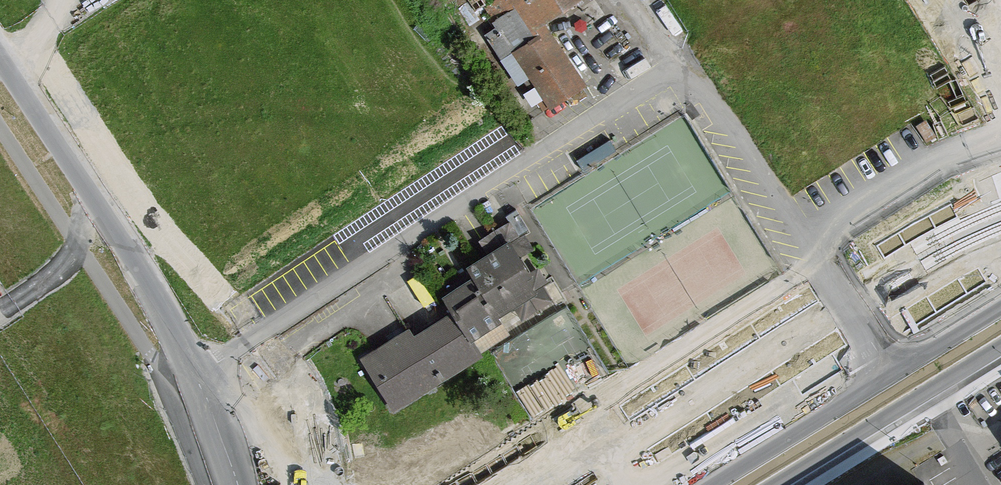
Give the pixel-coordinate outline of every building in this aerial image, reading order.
[(547,12),(568,0),(488,0),(475,8),(534,112),(587,82),(547,12)] [(362,353),(393,407),(485,353),(475,335),(501,320),(503,324),(556,293),(538,262),(528,268),(508,232),(466,257),(473,269),(439,289),(448,303),(362,353)]
